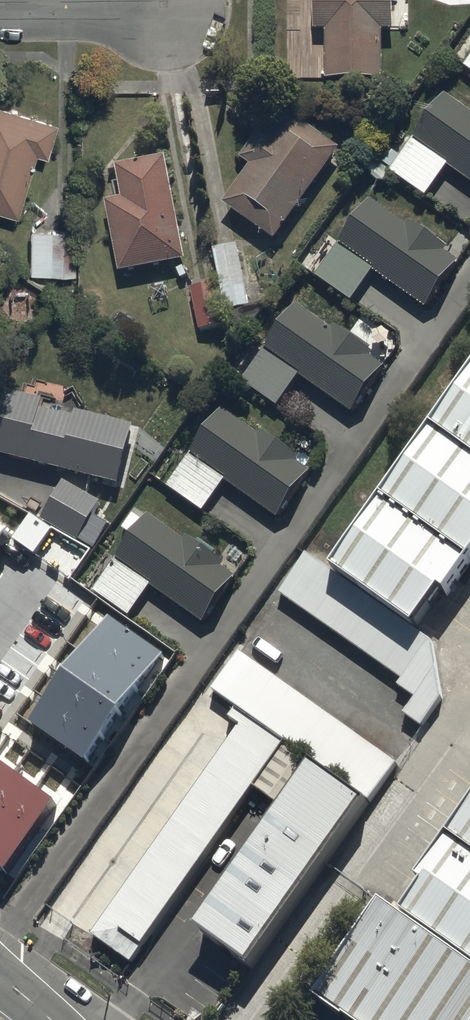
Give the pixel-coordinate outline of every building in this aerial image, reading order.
[(381,80),(381,31),(393,31),(393,0),(312,0),(312,31),(326,31),(325,80),(381,80)] [(443,93),(388,169),(425,195),(446,166),(469,183),(469,113),(443,93)] [(221,204),(272,242),(340,147),(280,104),(240,159),(249,166),(221,204)] [(16,214),(33,149),(46,153),(55,120),(0,105),(0,209),(16,214)] [(118,274),(185,261),(164,155),(115,164),(122,197),(104,201),(118,274)] [(425,309),(459,261),(368,197),(313,274),(349,300),(371,270),(425,309)] [(26,230),(26,272),(75,272),(75,230),(26,230)] [(238,239),(212,244),(225,311),(251,306),(238,239)] [(198,331),(220,327),(211,281),(189,285),(198,331)] [(348,413),(383,365),(294,301),(238,379),(274,405),(296,375),(348,413)] [(312,552),(392,606),(469,491),(469,321),(312,552)] [(0,406),(0,455),(117,483),(131,425),(3,395),(0,406)] [(275,520),(309,472),(220,408),(164,486),(201,512),(222,482),(275,520)] [(61,482),(40,520),(76,540),(97,502),(61,482)] [(200,626),(234,578),(145,515),(89,592),(126,618),(147,588),(200,626)] [(42,733),(88,765),(162,658),(116,626),(42,733)] [(239,728),(92,939),(130,967),(253,794),(280,813),(312,767),(368,807),(397,766),(237,653),(209,693),(235,711),(228,721),(239,728)] [(382,881),(469,941),(469,754),(382,881)] [(0,773),(0,866),(11,873),(55,810),(0,773)] [(312,774),(196,937),(249,975),(365,812),(312,774)] [(367,871),(298,973),(368,1019),(453,1019),(469,995),(469,941),(382,881),(367,871)]
